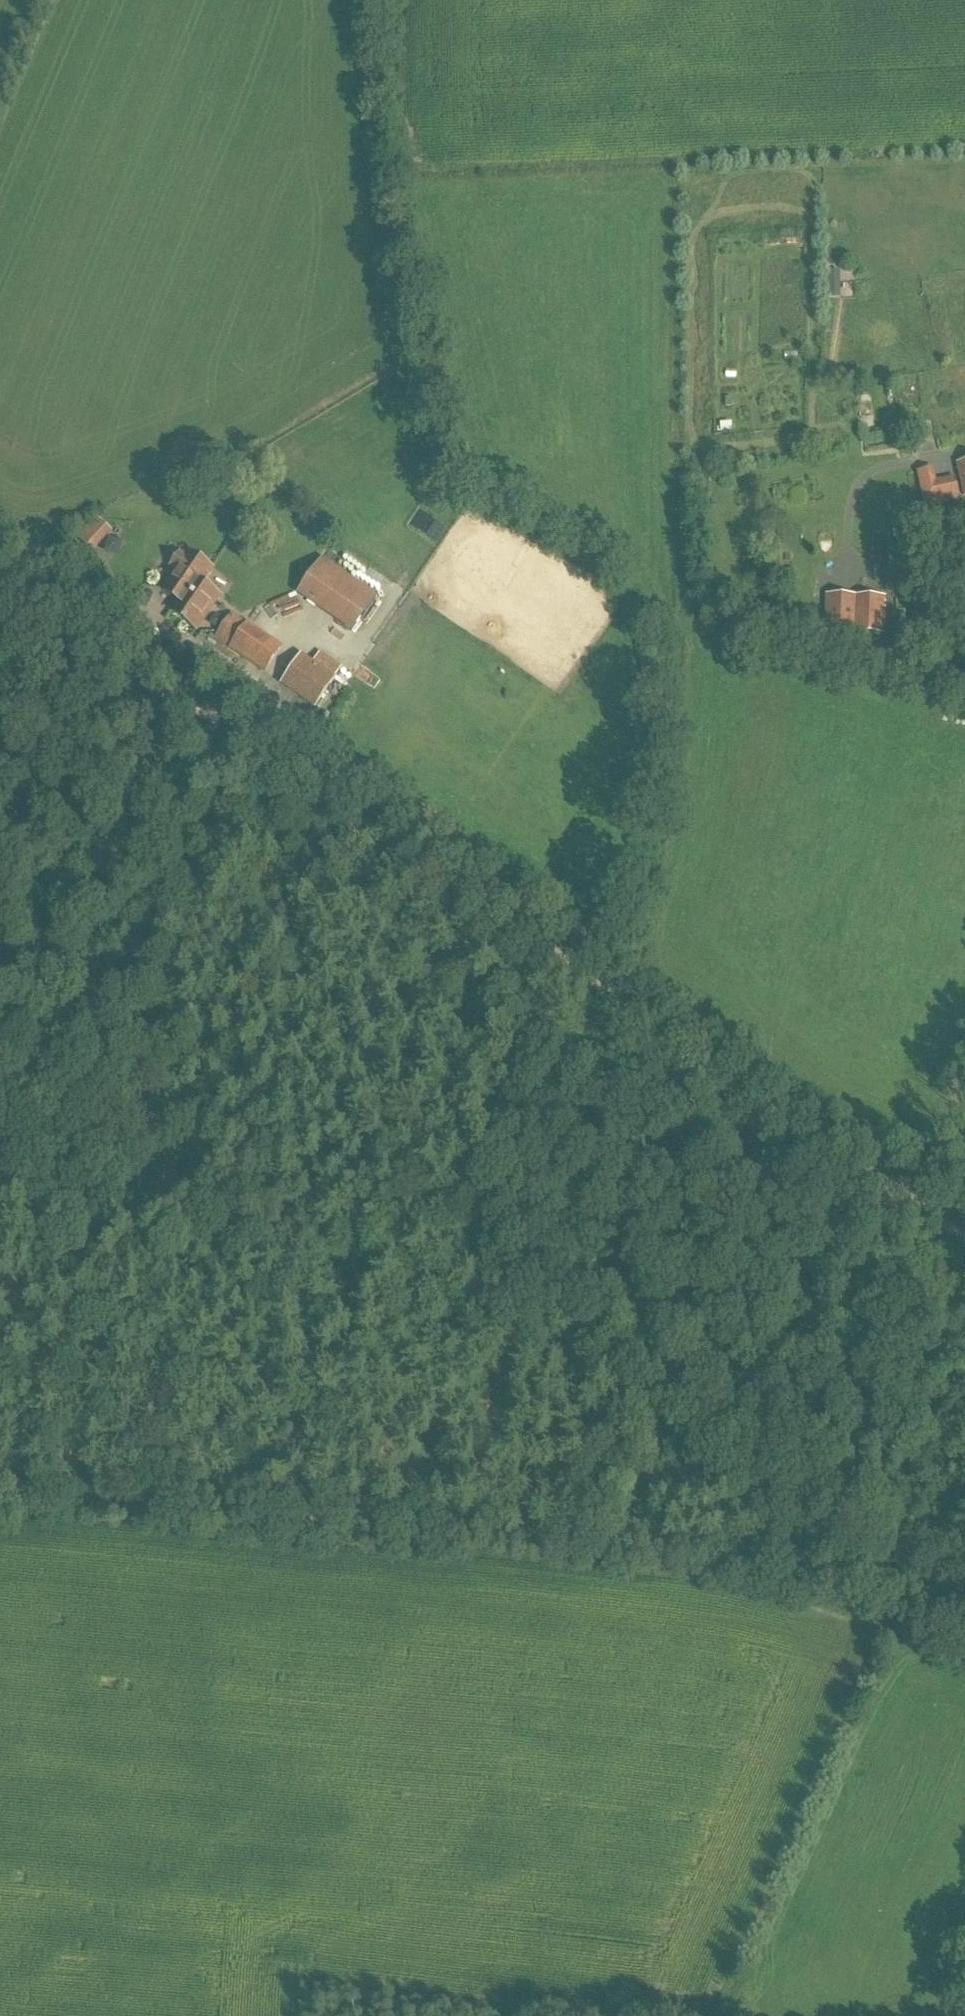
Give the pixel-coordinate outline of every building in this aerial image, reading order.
[(938,497),(960,492),(956,473),(935,478),(938,497)] [(93,550),(103,540),(112,529),(96,514),(86,525),(77,536),(93,550)] [(178,600),(170,611),(197,630),(220,597),(203,585),(216,565),(192,548),(189,553),(182,548),(170,564),(178,569),(163,590),(178,600)] [(376,593),(323,557),(299,592),(352,629),(376,593)] [(885,634),(886,597),(826,594),(824,632),(885,634)] [(264,675),(267,671),(284,647),(249,622),(229,650),(264,675)] [(316,709),(337,677),(302,654),(281,684),(316,709)]
